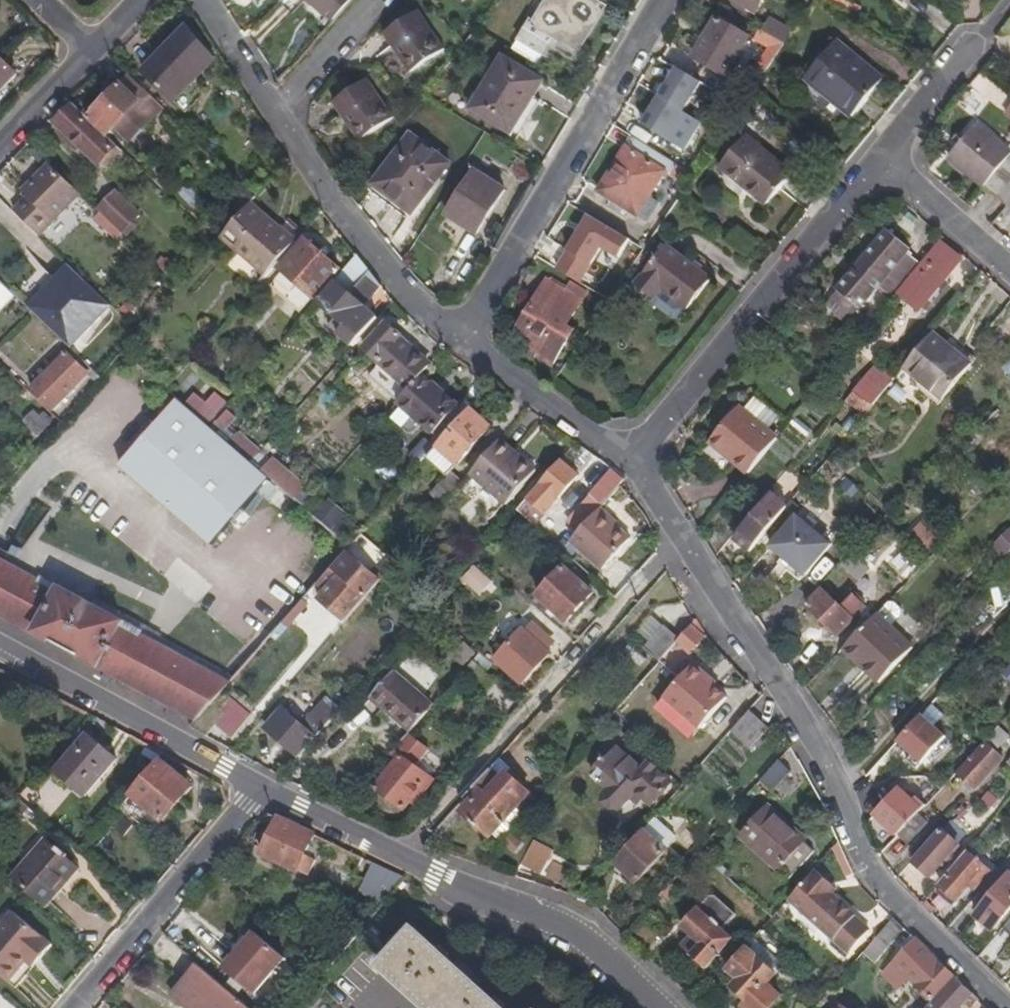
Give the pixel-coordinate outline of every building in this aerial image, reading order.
[(350,0),(314,0),(335,17),(350,0)] [(602,8),(588,0),(554,0),(551,4),(543,18),(536,29),(528,24),(509,52),(535,68),(551,39),(574,53),(602,8)] [(770,0),(736,0),(761,15),(770,0)] [(543,18),(551,4),(546,2),(538,14),(543,18)] [(442,54),(417,16),(382,39),(407,77),(442,54)] [(726,82),(752,41),(718,20),(693,60),(726,82)] [(192,85),(217,59),(187,30),(145,74),(188,116),(197,106),(192,101),(200,93),(192,85)] [(763,77),(783,47),(760,33),(755,42),(767,51),(754,71),(763,77)] [(852,117),(884,78),(837,41),(806,78),(852,117)] [(19,76),(0,58),(0,95),(19,76)] [(510,138),(542,85),(503,61),(471,115),(510,138)] [(678,70),(661,99),(685,113),(702,84),(678,70)] [(164,110),(129,77),(98,111),(92,106),(83,115),(108,139),(116,130),(131,143),(164,110)] [(394,122),(368,83),(332,106),(359,145),(394,122)] [(668,141),(685,113),(661,99),(644,127),(668,141)] [(101,165),(117,148),(108,139),(83,115),(75,107),(57,125),(61,130),(79,146),(100,167),(101,165)] [(1009,159),(1009,153),(977,126),(966,139),(959,147),(948,159),(985,189),(1002,168),(1009,159)] [(61,130),(58,133),(75,150),(79,146),(61,130)] [(953,142),(959,147),(966,139),(960,134),(953,142)] [(769,204),(795,173),(748,135),(723,167),(769,204)] [(417,221),(453,162),(413,137),(376,196),(417,221)] [(648,199),(672,161),(634,138),(598,194),(635,218),(638,214),(648,220),(658,205),(648,199)] [(117,148),(101,165),(106,170),(123,153),(117,148)] [(28,197),(14,211),(41,237),(81,195),(49,165),(23,191),(28,197)] [(483,232),(512,185),(481,165),(451,212),(483,232)] [(1009,208),(1009,175),(1002,168),(985,189),(984,190),(1009,210),(1009,208)] [(225,236),(255,202),(258,199),(246,188),(223,214),(229,219),(213,239),(218,244),(225,236)] [(141,214),(118,192),(101,210),(124,232),(131,225),(141,214)] [(268,275),(307,231),(291,217),(283,227),(255,202),(225,236),(239,249),(223,268),(252,293),(268,275)] [(587,212),(556,269),(583,284),(602,249),(620,259),(633,237),(587,212)] [(122,234),(101,214),(94,222),(115,242),(122,234)] [(131,225),(124,232),(122,234),(127,239),(136,229),(131,225)] [(902,290),(924,263),(909,252),(912,248),(889,230),(840,292),(863,309),(887,279),(902,290)] [(48,244),(41,237),(35,243),(42,250),(48,244)] [(301,316),(340,271),(306,242),(280,272),(282,273),(269,288),(301,316)] [(921,316),(963,262),(939,244),(924,263),(902,290),(896,297),(921,316)] [(712,280),(668,246),(636,288),(654,303),(664,291),(689,310),(712,280)] [(382,288),(357,257),(336,281),(338,283),(321,304),(336,318),(329,326),(339,335),(340,333),(353,345),(377,318),(364,307),(382,288)] [(72,268),(31,311),(72,350),(113,307),(72,268)] [(14,294),(4,285),(1,282),(0,281),(0,308),(14,294)] [(566,332),(584,304),(550,282),(517,332),(525,339),(523,343),(541,355),(545,350),(557,358),(572,335),(566,332)] [(863,309),(840,292),(828,308),(851,326),(863,309)] [(128,317),(137,308),(131,301),(121,310),(128,317)] [(865,335),(876,322),(869,317),(859,330),(865,335)] [(401,401),(412,389),(422,377),(431,367),(400,341),(403,338),(387,324),(366,349),(384,366),(374,378),(401,401)] [(972,367),(933,336),(903,372),(941,404),(972,367)] [(84,378),(88,374),(77,363),(66,353),(38,383),(48,393),(45,396),(57,407),(84,378)] [(81,359),(77,363),(88,374),(84,378),(93,387),(101,378),(81,359)] [(874,407),(895,382),(877,368),(856,392),(874,407)] [(456,407),(422,377),(412,389),(401,401),(396,407),(400,409),(391,419),(407,433),(412,433),(417,430),(420,426),(431,435),(456,407)] [(874,407),(856,392),(846,405),(864,420),(874,407)] [(209,427),(229,404),(215,393),(206,403),(195,393),(184,405),(209,427)] [(184,405),(178,399),(120,464),(213,546),(270,480),(251,463),(228,443),(226,441),(210,428),(209,427),(184,405)] [(778,440),(769,433),(777,421),(754,402),(745,413),(740,410),(710,445),(748,477),(778,440)] [(62,423),(48,410),(45,415),(52,421),(47,426),(54,432),(62,423)] [(226,429),(236,419),(227,410),(210,428),(226,441),(231,434),(226,429)] [(451,471),(489,429),(467,410),(425,460),(444,477),(430,493),(445,507),(460,489),(461,489),(465,483),(451,471)] [(47,426),(52,421),(45,415),(43,413),(39,417),(33,411),(23,421),(38,435),(47,426)] [(238,432),(228,443),(251,463),(260,452),(238,432)] [(508,508),(536,475),(498,444),(465,483),(461,489),(494,517),(505,505),(508,508)] [(15,476),(22,468),(13,459),(5,467),(15,476)] [(532,527),(542,515),(544,517),(578,477),(560,463),(516,513),(532,527)] [(284,469),(273,482),(274,484),(306,512),(317,498),(284,469)] [(624,482),(611,471),(596,489),(609,499),(624,482)] [(306,512),(274,484),(246,515),(310,571),(313,567),(324,577),(340,558),(344,554),(348,549),(306,512)] [(742,567),(788,512),(772,498),(726,553),(742,567)] [(334,524),(344,513),(329,500),(319,511),(334,524)] [(582,530),(596,514),(584,505),(571,521),(582,530)] [(604,573),(631,542),(597,512),(596,514),(582,530),(570,544),(604,573)] [(929,549),(944,533),(927,517),(912,532),(929,549)] [(799,518),(773,549),(808,577),(833,546),(799,518)] [(1009,555),(1009,534),(996,547),(999,549),(1008,557),(1009,555)] [(1008,557),(999,549),(992,555),(1001,563),(1008,557)] [(317,602),(345,625),(379,585),(380,584),(375,580),(344,554),(340,558),(324,577),(317,586),(325,593),(317,602)] [(839,635),(866,607),(852,594),(842,605),(833,597),(862,565),(851,554),(820,586),(823,589),(808,605),(839,635)] [(0,566),(0,616),(198,723),(218,700),(230,686),(216,678),(139,637),(140,635),(38,579),(37,582),(1,563),(0,566)] [(387,565),(375,580),(380,584),(392,569),(387,565)] [(230,686),(317,586),(324,577),(313,567),(310,571),(216,678),(230,686)] [(474,587),(484,576),(474,567),(464,577),(474,587)] [(566,624),(591,595),(562,570),(538,598),(566,624)] [(880,684),(913,649),(891,628),(901,617),(901,610),(894,604),(888,604),(844,649),(880,684)] [(637,632),(649,643),(662,627),(651,617),(636,605),(627,616),(644,624),(637,632)] [(690,655),(707,637),(696,621),(695,622),(679,640),(676,644),(690,655)] [(523,684),(549,655),(542,649),(547,643),(527,625),(495,660),(523,684)] [(643,649),(659,663),(676,644),(679,640),(663,626),(662,627),(649,643),(643,649)] [(462,667),(475,654),(464,643),(452,656),(462,667)] [(632,644),(624,652),(631,658),(639,650),(632,644)] [(479,654),(472,662),(485,673),(492,665),(479,654)] [(634,661),(637,664),(643,657),(640,655),(634,661)] [(692,667),(664,699),(699,730),(725,701),(711,689),(704,684),(703,676),(692,667)] [(432,709),(391,675),(370,699),(410,733),(432,709)] [(704,684),(711,689),(714,685),(703,676),(704,684)] [(246,726),(218,700),(198,723),(192,729),(228,748),(246,726)] [(300,759),(340,714),(328,702),(304,729),(282,710),(265,729),(300,759)] [(749,714),(731,734),(752,751),(769,731),(749,714)] [(923,717),(898,743),(913,757),(908,762),(917,771),(947,739),(923,717)] [(1005,760),(999,754),(1009,741),(1009,737),(999,728),(958,773),(957,774),(977,792),(1005,760)] [(393,754),(398,758),(375,788),(403,811),(410,802),(415,806),(425,793),(421,789),(430,777),(416,766),(429,750),(409,734),(405,739),(393,754)] [(84,797),(116,760),(87,735),(54,772),(84,797)] [(155,763),(163,753),(149,746),(142,755),(155,763)] [(636,794),(652,808),(673,784),(649,764),(643,771),(627,757),(626,759),(616,751),(609,759),(608,758),(591,777),(607,791),(603,796),(621,811),(636,794)] [(492,768),(464,799),(469,804),(463,811),(492,837),(494,835),(501,841),(521,818),(538,800),(507,772),(509,769),(499,760),(492,768)] [(160,761),(118,810),(144,831),(154,818),(162,824),(192,787),(160,761)] [(774,795),(793,773),(780,762),(761,783),(774,795)] [(899,836),(925,809),(906,791),(904,794),(900,791),(887,805),(877,816),(899,836)] [(752,793),(724,824),(788,881),(814,852),(803,843),(805,841),(752,793)] [(30,809),(20,800),(15,807),(16,808),(25,815),(30,809)] [(967,810),(963,807),(956,814),(963,820),(969,812),(967,810)] [(309,847),(315,834),(277,817),(259,853),(297,871),(309,847)] [(654,820),(614,866),(638,887),(668,853),(664,849),(674,838),(654,820)] [(933,879),(960,846),(941,831),(915,864),(933,879)] [(512,837),(504,847),(514,854),(521,844),(512,837)] [(45,905),(77,867),(43,838),(10,877),(45,905)] [(521,866),(542,875),(554,849),(533,840),(521,866)] [(393,891),(405,876),(331,842),(326,854),(353,866),(351,872),(366,879),(361,891),(378,909),(387,897),(393,891)] [(316,850),(309,847),(297,871),(310,877),(318,861),(312,858),(316,850)] [(976,893),(991,873),(970,856),(944,888),(960,902),(971,889),(976,893)] [(717,868),(724,874),(727,871),(720,865),(717,868)] [(816,870),(789,900),(850,956),(870,933),(856,920),(858,917),(834,895),(839,890),(816,870)] [(1009,913),(1009,878),(977,916),(995,931),(1009,913)] [(711,893),(683,925),(693,934),(683,947),(708,968),(735,939),(723,928),(735,913),(711,893)] [(32,952),(39,958),(50,945),(12,913),(0,928),(0,975),(8,982),(25,962),(32,952)] [(907,930),(895,918),(879,937),(864,954),(875,964),(889,947),(891,949),(907,930)] [(1000,932),(1009,940),(1009,921),(1000,932)] [(410,927),(374,966),(422,1007),(501,1007),(410,927)] [(224,970),(256,996),(287,959),(255,933),(224,970)] [(934,1005),(958,979),(922,944),(913,935),(901,947),(906,952),(882,976),(900,993),(910,982),(934,1005)] [(727,969),(742,982),(735,990),(750,1003),(745,1007),(770,1007),(779,999),(766,987),(777,975),(772,971),(780,963),(753,939),(746,948),(727,969)] [(32,967),(39,958),(32,952),(25,962),(32,967)] [(197,964),(174,992),(194,1007),(248,1007),(197,964)] [(966,1007),(967,1007),(973,1007),(980,1001),(976,996),(958,979),(934,1005),(931,1007),(965,1007),(966,1007)] [(830,995),(833,991),(825,985),(819,993),(827,999),(830,995)] [(839,1003),(830,995),(827,999),(822,1004),(827,1007),(835,1007),(839,1003)]
